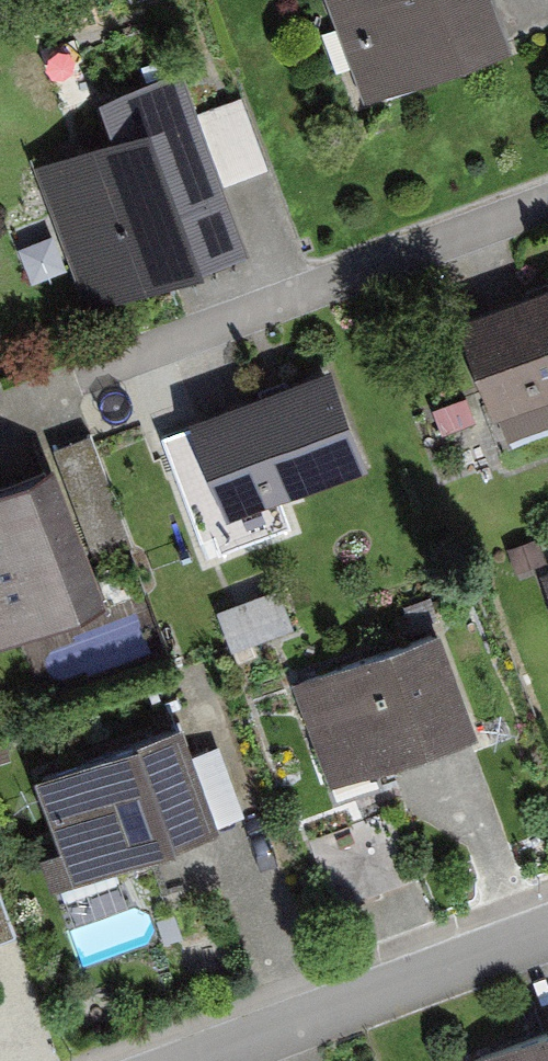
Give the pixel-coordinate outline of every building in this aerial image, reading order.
[(366,105),(509,55),(493,11),(489,0),(329,0),(366,105)] [(115,142),(37,169),(87,313),(241,260),(219,190),(191,120),(177,78),(102,104),(115,142)] [(240,101),(191,120),(219,190),(243,181),(267,171),(240,101)] [(460,325),(494,420),(547,401),(547,293),(496,312),(460,325)] [(346,378),(208,423),(239,517),(376,472),(346,378)] [(0,499),(0,645),(106,616),(69,481),(0,499)] [(537,541),(508,552),(516,574),(546,563),(537,541)] [(438,634),(296,683),(333,789),(443,751),(475,740),(438,634)] [(62,856),(43,863),(54,896),(216,840),(213,829),(188,762),(181,737),(38,786),(62,856)] [(219,751),(188,762),(213,829),(227,824),(243,819),(219,751)] [(2,943),(15,938),(0,899),(0,944),(2,943)] [(475,1060),(547,1060),(547,1035),(475,1060)]
